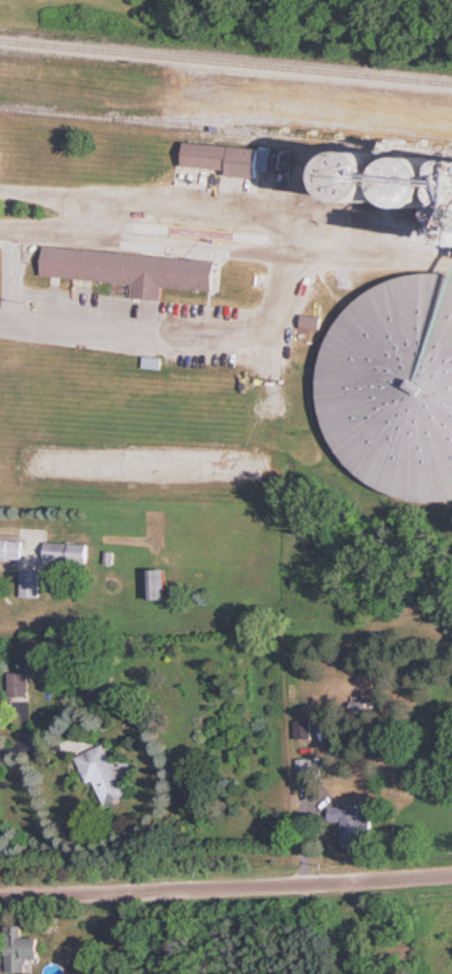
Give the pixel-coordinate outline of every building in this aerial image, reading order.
[(231,168),(230,174),(270,176),(271,146),(185,142),(184,166),(231,168)] [(386,196),(391,189),(394,180),(393,171),(390,163),(384,156),(377,152),(368,150),(359,151),(351,154),(345,160),(341,168),(339,177),(341,187),(346,195),(353,201),(361,204),(371,204),(379,201),(386,196)] [(443,202),(448,195),(450,186),(450,178),(447,169),(441,163),(433,158),(425,156),(416,157),(408,161),(401,167),(397,175),(396,184),(398,193),(402,201),(409,207),(418,210),(427,210),(436,208),(443,202)] [(45,244),(42,274),(135,283),(133,295),(162,298),(163,286),(213,291),(216,260),(45,244)] [(451,500),(451,270),(415,271),(380,284),(349,309),(329,344),(321,383),(327,422),(346,457),(376,484),(410,498),(447,501),(451,500)] [(162,358),(144,358),(144,369),(162,369),(162,358)] [(14,554),(14,539),(0,539),(0,554),(14,554)] [(90,562),(90,543),(46,542),(46,561),(90,562)] [(41,563),(21,563),(21,597),(41,597),(41,563)] [(149,568),(149,599),(168,599),(168,568),(149,568)] [(9,672),(9,697),(28,697),(28,672),(9,672)] [(311,719),(294,720),(295,739),(312,738),(311,719)] [(77,756),(88,784),(96,781),(105,804),(128,794),(107,743),(77,756)] [(313,786),(313,758),(296,758),(297,786),(313,786)] [(343,846),(373,847),(373,806),(330,805),(329,822),(344,822),(343,846)] [(8,973),(26,973),(26,957),(41,957),(41,936),(23,936),(23,928),(8,928),(8,973)]
